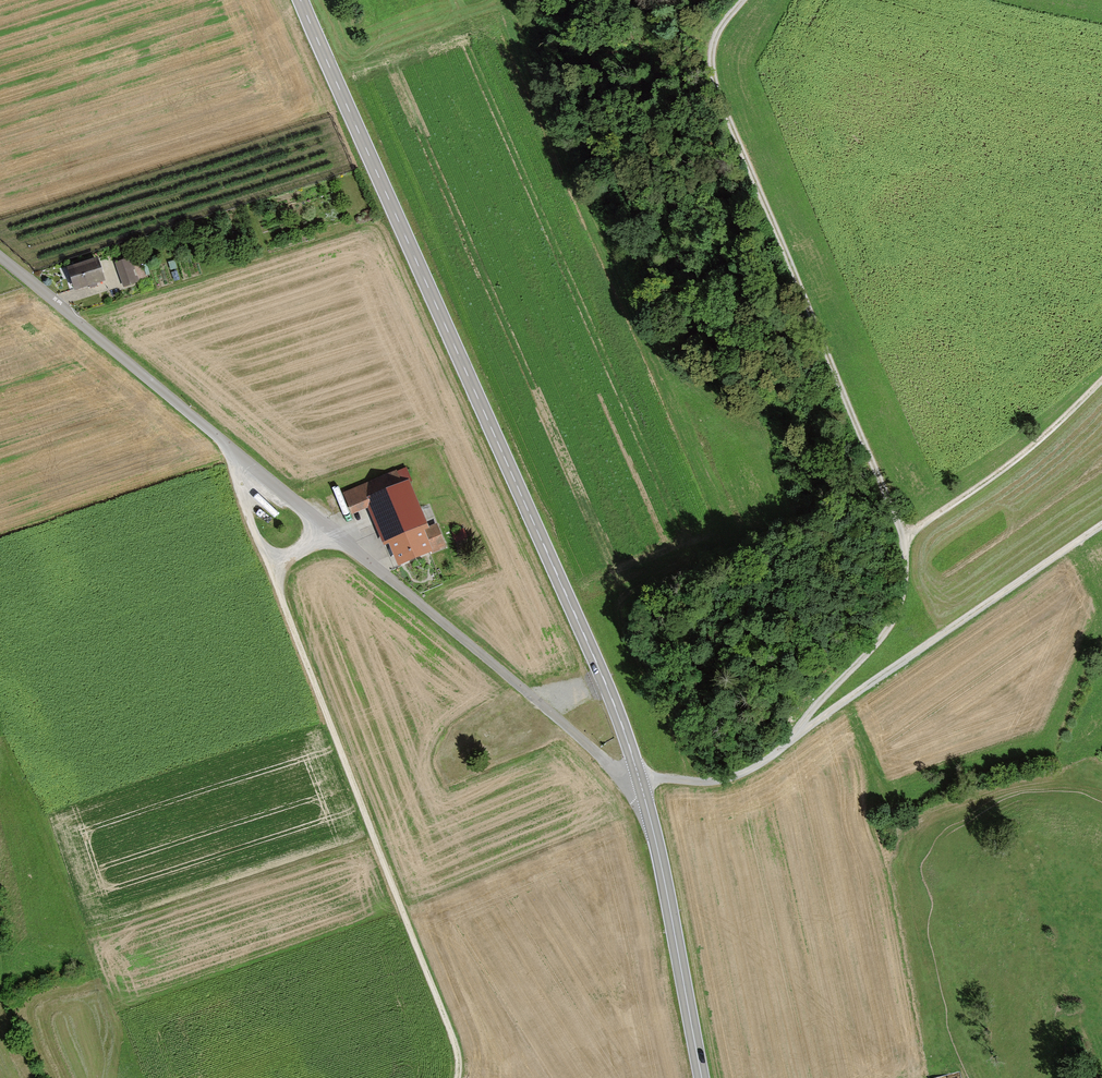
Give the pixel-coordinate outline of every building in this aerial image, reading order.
[(140,255),(113,265),(121,288),(148,278),(140,255)] [(98,258),(65,268),(72,292),(105,282),(98,258)] [(343,492),(353,515),(367,508),(383,546),(389,544),(398,565),(430,552),(431,554),(447,547),(437,522),(429,525),(410,483),(413,482),(407,468),(397,472),(397,470),(343,492)] [(455,532),(458,543),(469,539),(466,529),(455,532)]
